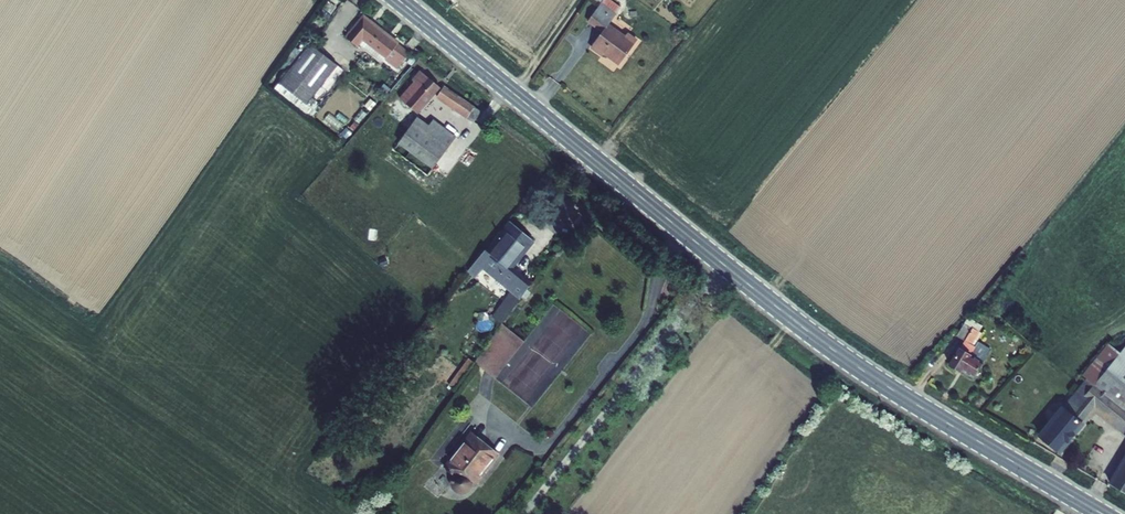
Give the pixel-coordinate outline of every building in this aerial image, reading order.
[(613,19),(598,9),(586,26),(601,36),(590,52),(601,59),(603,57),(619,68),(635,45),(625,38),(623,41),(606,29),(613,19)] [(406,56),(363,18),(346,39),(356,47),(361,43),(396,69),(406,56)] [(337,67),(310,45),(279,84),(306,106),(337,67)] [(416,114),(438,86),(420,71),(412,81),(398,99),(405,105),(416,114)] [(456,114),(441,135),(455,146),(478,113),(443,89),(437,98),(456,114)] [(418,119),(399,144),(433,170),(453,144),(441,135),(418,119)] [(497,240),(493,237),(483,250),(493,258),(507,270),(527,286),(539,270),(521,256),(537,235),(516,217),(497,240)] [(493,258),(483,250),(473,262),(483,270),(493,258)] [(505,271),(526,287),(527,286),(507,270),(505,271)] [(543,273),(539,270),(527,286),(526,287),(530,289),(543,273)] [(533,329),(510,313),(508,316),(482,352),(506,368),(533,329)] [(977,335),(980,331),(974,328),(966,323),(955,340),(963,345),(948,370),(949,374),(955,377),(959,375),(970,382),(980,367),(965,357),(977,335)] [(983,339),(977,335),(965,357),(980,367),(982,365),(983,364),(972,357),(983,339)] [(1114,363),(1124,373),(1124,349),(1114,363)] [(1036,440),(1054,455),(1090,412),(1124,440),(1124,373),(1114,363),(1093,387),(1086,381),(1036,440)] [(487,479),(512,446),(485,426),(458,461),(466,467),(467,474),(467,477),(471,480),(478,480),(480,479),(487,479)] [(1107,486),(1124,498),(1124,457),(1107,486)]
